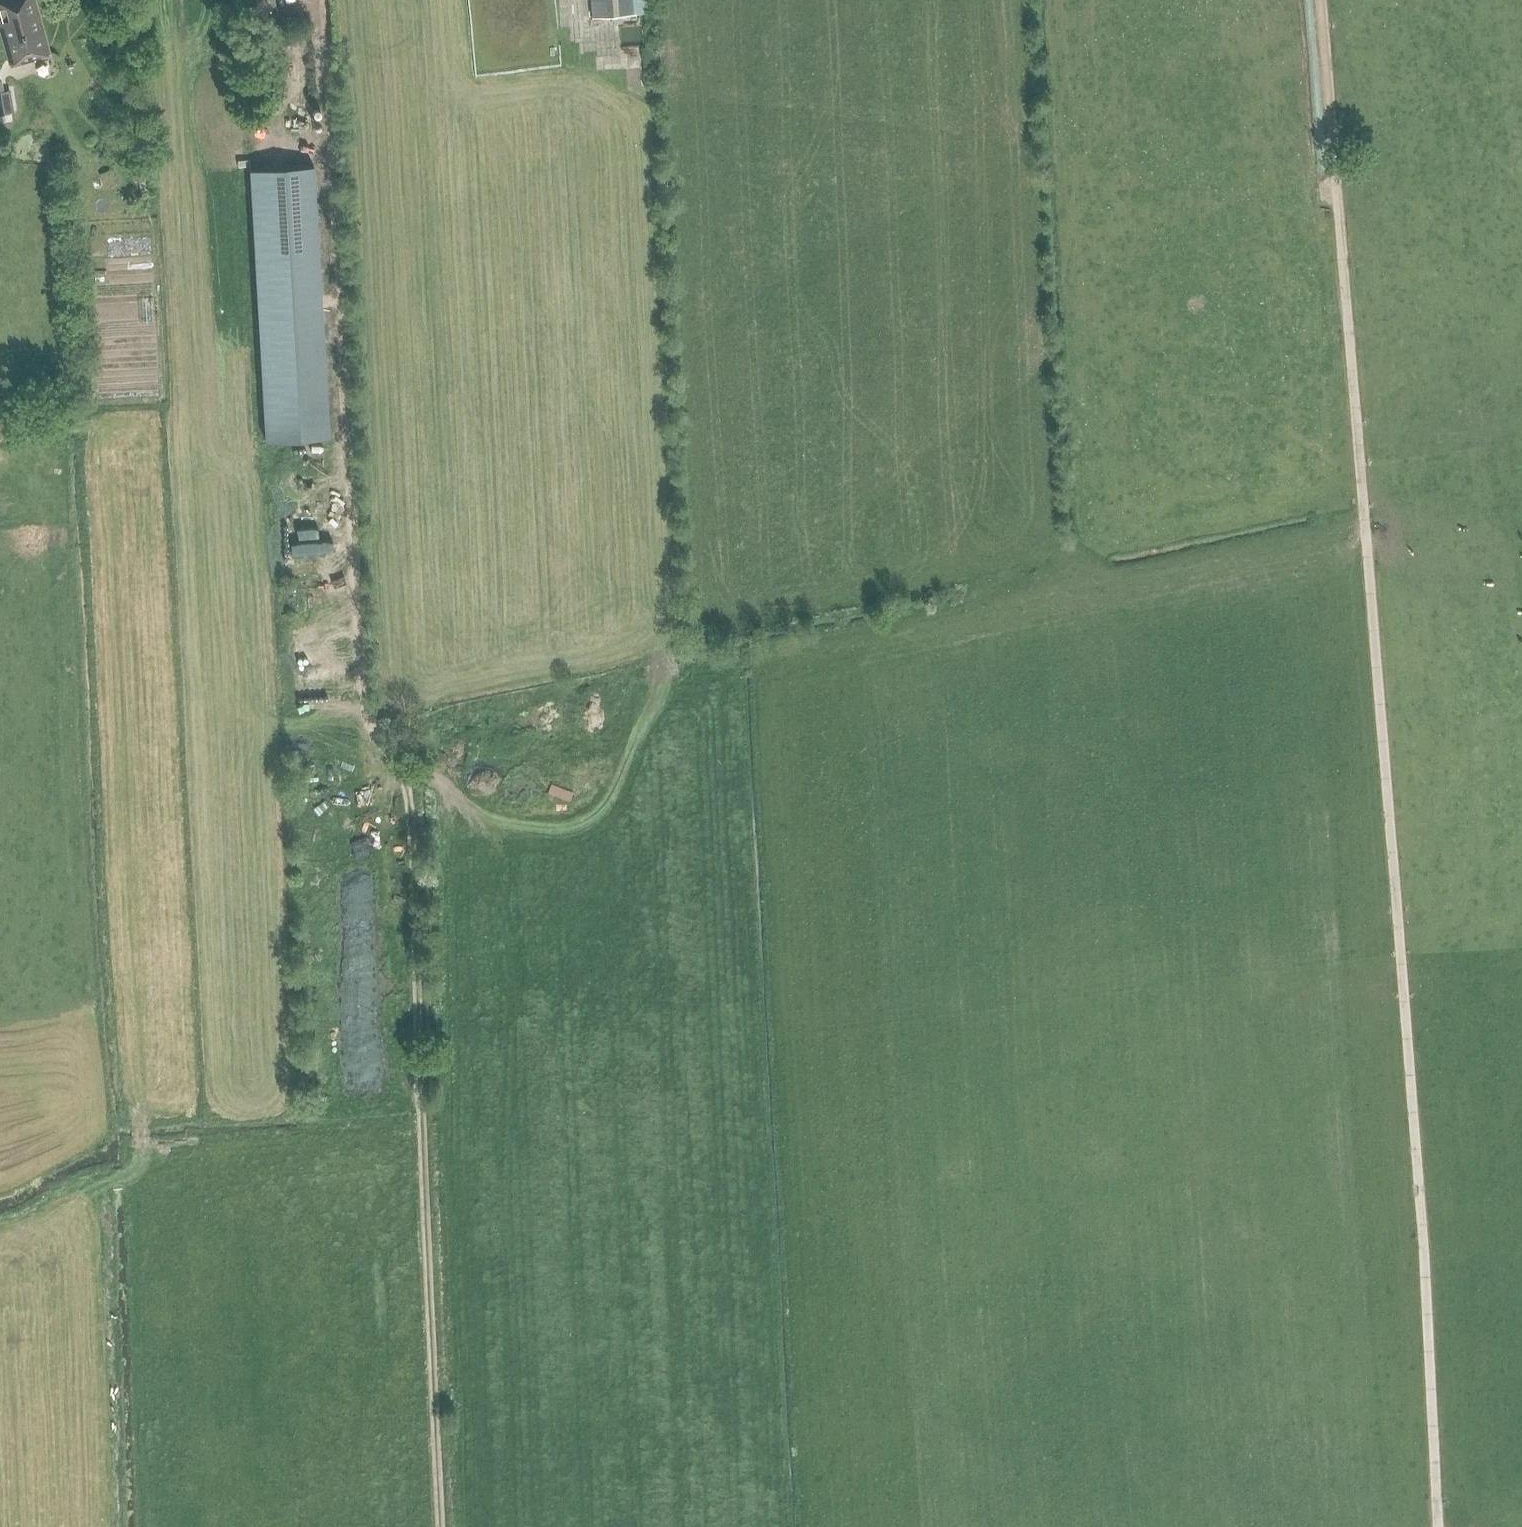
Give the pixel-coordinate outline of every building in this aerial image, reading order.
[(7,51),(11,65),(49,55),(34,0),(2,0),(0,1),(0,25),(7,51)] [(258,9),(276,6),(275,0),(256,0),(258,9)] [(591,18),(645,14),(644,0),(590,0),(591,18)] [(327,439),(312,166),(249,170),(264,443),(327,439)]
